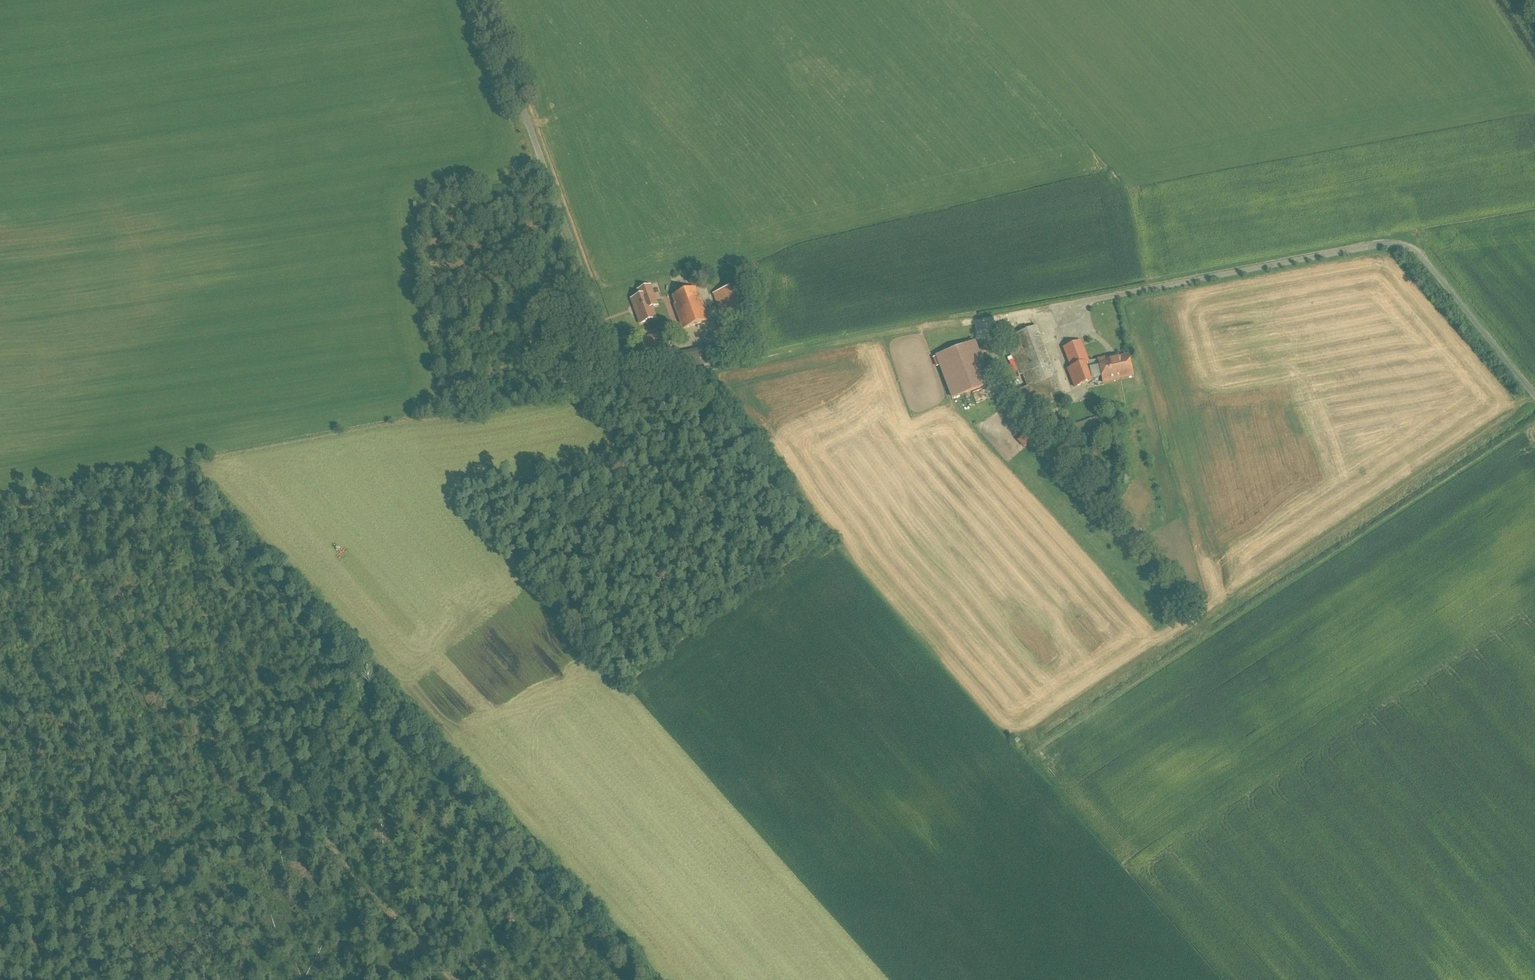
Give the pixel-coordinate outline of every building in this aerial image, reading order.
[(710,284),(722,315),(744,306),(733,276),(710,284)] [(652,307),(657,305),(650,286),(638,290),(640,296),(632,300),(640,324),(656,318),(652,307)] [(683,330),(709,321),(701,299),(699,299),(695,289),(673,297),(676,305),(674,305),(683,330)] [(1055,378),(1036,327),(1005,339),(1020,377),(1024,375),(1029,388),(1055,378)] [(953,398),(990,384),(974,343),(937,357),(953,398)] [(1099,361),(1088,363),(1081,343),(1064,349),(1072,369),(1084,364),(1087,371),(1101,368),(1099,361)] [(1109,359),(1099,361),(1104,384),(1117,381),(1117,380),(1132,377),(1128,357),(1110,361),(1109,359)] [(1072,369),(1068,370),(1075,388),(1091,382),(1091,381),(1087,371),(1084,364),(1072,369)] [(1101,368),(1087,371),(1091,381),(1103,378),(1101,368)]
